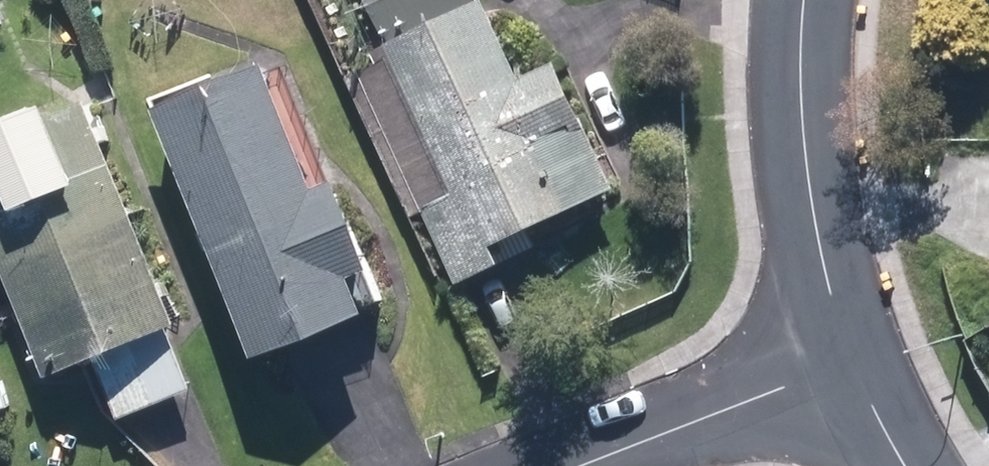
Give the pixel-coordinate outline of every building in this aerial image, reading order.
[(455,291),(502,269),(494,252),(617,193),(558,66),(523,83),(486,4),(480,7),(477,0),(362,0),(386,50),(371,57),(376,65),(345,80),(412,224),(422,219),(455,291)] [(157,123),(259,373),(371,328),(358,294),(376,287),(338,196),(318,204),(268,79),(157,123)] [(0,161),(0,254),(53,385),(94,367),(120,430),(194,399),(169,338),(180,333),(93,123),(0,161)]
